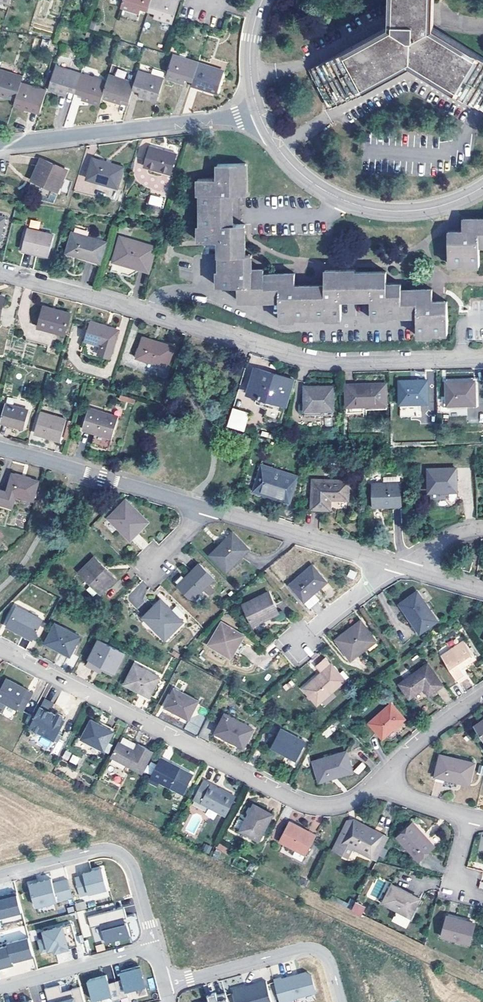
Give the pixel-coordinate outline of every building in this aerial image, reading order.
[(151,0),(124,0),(122,7),(140,12),(141,9),(147,11),(151,0)] [(147,11),(155,13),(155,17),(173,22),(180,0),(151,0),(147,11)] [(412,63),(482,105),(482,58),(431,27),(432,0),(391,0),(391,26),(312,69),(331,104),(412,63)] [(193,81),(198,64),(173,56),(165,79),(185,85),(186,80),(193,81)] [(192,84),(218,93),(224,71),(206,66),(206,64),(199,62),(198,64),(193,81),(192,84)] [(82,72),(55,64),(48,88),(68,95),(69,91),(76,93),(82,72)] [(23,77),(0,70),(0,95),(16,100),(21,83),(23,77)] [(164,78),(139,70),(136,82),(134,89),(141,91),(140,95),(157,100),(164,78)] [(82,99),(100,104),(102,97),(107,80),(82,72),(76,93),(83,95),(82,99)] [(102,97),(129,105),(134,89),(136,82),(109,73),(107,80),(102,97)] [(16,100),(14,105),(40,113),(48,90),(38,87),(38,88),(21,83),(16,100)] [(152,146),(146,166),(172,173),(177,153),(152,146)] [(94,157),(88,177),(120,187),(125,166),(94,157)] [(42,158),(33,178),(59,190),(68,169),(42,158)] [(434,333),(448,332),(447,299),(434,299),(433,288),(402,289),(402,282),(387,282),(387,270),(355,271),(355,268),(324,269),(324,283),(295,284),(294,272),(265,272),(264,267),(252,267),(252,253),(247,253),(247,223),(235,222),(234,193),(247,193),(247,163),(218,164),(218,177),(198,178),(198,193),(199,193),(200,225),(198,225),(198,240),(219,240),(219,269),(217,269),(217,284),(238,284),(239,301),(279,300),(280,320),(296,320),(296,318),(325,317),(325,320),(342,319),(342,299),(370,299),(371,319),(387,319),(387,316),(410,315),(417,315),(418,335),(434,335),(434,333)] [(150,194),(148,204),(161,207),(163,198),(150,194)] [(463,218),(463,230),(448,230),(449,263),(463,263),(463,265),(480,265),(480,244),(482,244),(482,217),(463,218)] [(28,227),(23,249),(49,256),(55,235),(28,227)] [(73,232),(67,252),(102,262),(107,241),(73,232)] [(156,246),(121,236),(115,258),(111,271),(133,277),(136,267),(149,270),(156,246)] [(39,326),(65,334),(71,312),(45,305),(39,326)] [(98,353),(110,356),(119,329),(92,320),(86,339),(101,344),(98,353)] [(137,356),(168,365),(174,345),(144,336),(137,356)] [(247,392),(287,403),(294,380),(254,368),(247,392)] [(414,403),(428,403),(427,379),(399,380),(400,403),(400,411),(414,411),(414,403)] [(447,405),(477,403),(475,381),(446,381),(447,405)] [(347,406),(387,404),(386,383),(346,384),(347,406)] [(305,409),(333,409),(333,385),(304,386),(305,409)] [(6,403),(1,421),(25,428),(30,410),(6,403)] [(118,416),(91,408),(85,429),(95,432),(92,445),(107,449),(112,437),(118,416)] [(226,427),(244,432),(249,412),(231,408),(226,427)] [(42,411),(36,433),(61,441),(67,419),(42,411)] [(262,464),(254,490),(288,502),(297,476),(262,464)] [(428,468),(429,491),(457,490),(456,466),(428,468)] [(11,511),(15,495),(33,499),(39,479),(13,472),(7,492),(0,490),(0,508),(11,511)] [(312,479),(311,507),(330,508),(330,499),(348,499),(348,479),(312,479)] [(373,483),(374,507),(401,505),(400,482),(373,483)] [(130,539),(149,521),(126,499),(108,517),(130,539)] [(210,553),(226,570),(250,549),(233,532),(210,553)] [(95,556),(80,571),(102,593),(117,578),(95,556)] [(460,568),(471,571),(473,559),(463,556),(460,568)] [(178,584),(194,599),(214,579),(199,564),(178,584)] [(290,584),(304,600),(326,582),(312,565),(290,584)] [(401,602),(421,633),(439,620),(419,590),(401,602)] [(243,602),(253,625),(279,613),(268,591),(243,602)] [(163,599),(143,617),(166,639),(184,621),(163,599)] [(5,625),(32,638),(42,619),(15,605),(5,625)] [(336,639),(352,659),(377,640),(362,620),(336,639)] [(222,621),(208,644),(231,657),(245,635),(222,621)] [(45,642),(69,655),(80,635),(55,623),(45,642)] [(89,657),(115,672),(125,652),(98,638),(89,657)] [(441,656),(459,683),(468,677),(462,668),(476,658),(464,640),(441,656)] [(317,703),(345,679),(325,656),(314,665),(320,672),(303,687),(317,703)] [(428,694),(443,685),(427,663),(399,683),(410,697),(424,688),(428,694)] [(124,683),(149,697),(160,676),(135,664),(124,683)] [(0,689),(0,700),(18,709),(29,689),(6,677),(0,689)] [(165,706),(188,719),(198,699),(175,688),(165,706)] [(35,692),(29,689),(18,709),(24,712),(35,692)] [(30,726),(55,739),(56,738),(64,741),(70,730),(62,726),(65,719),(50,711),(53,705),(43,700),(40,705),(30,726)] [(370,721),(383,738),(405,719),(392,703),(370,721)] [(225,713),(215,732),(243,748),(254,727),(225,713)] [(92,720),(82,738),(104,749),(113,731),(92,720)] [(271,747),(295,759),(305,741),(281,729),(271,747)] [(138,743),(122,735),(118,742),(134,750),(138,743)] [(40,737),(38,745),(50,748),(52,740),(40,737)] [(118,742),(111,755),(142,771),(152,750),(138,743),(134,750),(118,742)] [(313,759),(320,780),(353,771),(347,750),(313,759)] [(62,758),(77,764),(80,757),(65,751),(62,758)] [(440,753),(435,776),(470,784),(475,762),(440,753)] [(184,793),(194,773),(160,756),(148,781),(157,786),(159,781),(184,793)] [(204,779),(193,798),(225,815),(236,796),(204,779)] [(240,829),(259,839),(273,813),(254,803),(240,829)] [(371,855),(376,857),(387,837),(381,835),(382,833),(354,819),(352,823),(347,820),(332,848),(347,856),(351,847),(370,857),(371,855)] [(289,821),(280,841),(306,854),(317,834),(289,821)] [(398,837),(420,860),(435,845),(414,822),(398,837)] [(104,894),(99,873),(88,876),(89,879),(81,881),(72,883),(77,901),(104,894)] [(49,884),(27,890),(33,912),(69,902),(65,885),(50,889),(49,884)] [(391,884),(381,902),(398,910),(393,920),(405,926),(419,897),(391,884)] [(19,917),(14,897),(0,901),(0,922),(19,917)] [(85,901),(75,903),(76,911),(86,909),(85,901)] [(351,913),(362,916),(365,905),(354,902),(351,913)] [(121,923),(119,913),(85,922),(88,933),(98,930),(103,948),(128,941),(124,928),(121,928),(120,924),(121,923)] [(441,936),(470,944),(476,922),(447,914),(441,936)] [(69,928),(40,936),(42,944),(36,946),(39,957),(51,954),(56,952),(57,956),(75,951),(69,928)] [(6,946),(5,941),(20,938),(19,932),(1,936),(0,933),(0,947),(6,946)] [(0,952),(0,973),(11,970),(10,967),(31,962),(26,942),(4,948),(5,951),(0,952)] [(113,987),(117,1001),(126,1001),(124,997),(142,992),(136,971),(118,976),(120,985),(113,987)] [(271,984),(276,1001),(295,1001),(311,998),(313,995),(309,979),(306,978),(295,981),(293,980),(279,983),(279,982),(271,984)] [(87,985),(91,1001),(105,1001),(108,1001),(109,1001),(117,1001),(113,987),(106,989),(103,981),(87,985)] [(230,995),(232,1001),(268,1001),(264,986),(250,990),(251,992),(243,994),(242,992),(230,995)] [(78,992),(69,994),(70,999),(61,1001),(59,997),(57,990),(42,994),(44,1001),(81,1001),(78,992)]
